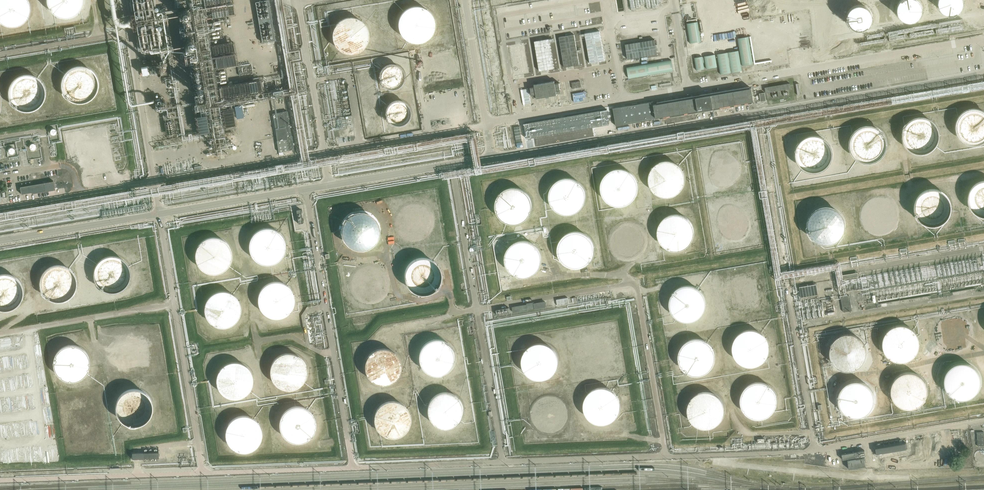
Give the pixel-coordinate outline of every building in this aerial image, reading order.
[(31,7),(30,3),(29,0),(0,0),(0,21),(1,22),(4,24),(6,24),(8,25),(12,25),(15,25),(19,24),(20,24),(22,23),(25,20),(27,18),(29,14),(30,11),(31,7)] [(47,1),(48,5),(48,7),(49,8),(51,11),(53,13),(54,14),(58,16),(61,17),(63,17),(65,17),(68,17),(70,16),(72,16),(76,14),(78,11),(81,9),(82,5),(83,2),(83,0),(47,0),(47,1)] [(140,51),(160,48),(153,0),(133,0),(140,51)] [(216,149),(227,148),(225,135),(236,133),(231,100),(263,95),(261,79),(221,85),(218,66),(236,63),(233,41),(224,43),(220,16),(235,13),(233,0),(177,0),(198,131),(212,129),(215,150),(216,149)] [(275,40),(268,0),(266,0),(255,2),(262,43),(275,40)] [(888,25),(899,23),(896,0),(890,0),(884,1),(888,25)] [(903,19),(907,20),(910,21),(914,20),(917,19),(920,16),(922,13),(922,10),(922,6),(921,3),(919,0),(900,0),(898,3),(897,7),(897,10),(898,14),(901,17),(903,19)] [(944,12),(948,14),(951,14),(955,13),(958,12),(961,9),(963,6),(964,3),(964,0),(938,0),(938,4),(940,7),(942,10),(944,12)] [(850,25),(853,28),(856,29),(860,29),(864,29),(867,27),(869,25),(871,22),(872,18),(872,15),(871,11),(869,8),(866,6),(863,4),(859,4),(856,5),(853,6),(850,9),(848,12),(847,15),(847,19),(848,22),(850,25)] [(434,26),(434,23),(434,20),(434,17),(432,15),(431,12),(429,10),(426,8),(424,7),(421,6),(418,5),(415,5),(412,6),(409,7),(406,8),(404,10),(402,12),(400,15),(399,17),(398,20),(398,23),(398,26),(399,29),(400,32),(402,34),(404,37),(406,38),(409,40),(412,41),(415,41),(418,41),(421,41),(424,40),(426,38),(429,37),(431,34),(432,32),(434,29),(434,26)] [(368,37),(369,34),(368,31),(368,28),(367,26),(365,23),(363,21),(361,19),(358,17),(355,16),(352,16),(349,16),(347,16),(344,17),(341,18),(338,20),(336,22),(335,24),(333,27),(332,30),(332,33),(332,36),(332,39),(333,41),(335,44),(336,46),(338,48),(341,50),(344,51),(346,52),(349,53),(352,52),(355,52),(358,51),(361,49),(363,47),(365,45),(367,43),(368,40),(368,37)] [(698,22),(687,24),(690,43),(701,42),(698,22)] [(600,31),(585,33),(590,63),(605,61),(600,31)] [(574,35),(559,37),(564,68),(579,65),(574,35)] [(749,37),(738,39),(742,66),(753,64),(749,37)] [(549,39),(535,42),(540,72),(554,70),(549,39)] [(654,39),(625,44),(627,59),(657,54),(654,39)] [(524,43),(509,46),(514,76),(529,74),(529,73),(524,43)] [(739,52),(728,54),(731,74),(742,72),(739,52)] [(731,74),(728,54),(717,56),(721,76),(731,74)] [(717,68),(715,56),(704,58),(706,70),(717,68)] [(142,74),(167,70),(165,57),(164,57),(151,59),(151,63),(141,65),(142,74)] [(702,58),(694,60),(696,72),(705,70),(702,58)] [(671,61),(647,65),(649,76),(673,72),(671,61)] [(405,78),(405,76),(405,73),(404,71),(403,68),(401,67),(399,65),(397,64),(395,63),(392,62),(390,63),(387,63),(385,64),(383,66),(381,67),(380,70),(379,72),(379,74),(379,77),(379,79),(380,82),(381,84),(383,86),(385,87),(387,88),(390,89),(392,89),(395,88),(397,88),(399,86),(401,85),(403,83),(404,80),(405,78)] [(252,63),(238,66),(239,76),(253,73),(252,63)] [(647,65),(626,68),(628,79),(649,76),(647,65)] [(98,84),(98,81),(97,77),(96,74),(93,71),(90,69),(88,67),(86,67),(84,66),(81,66),(77,66),(75,66),(73,67),(70,68),(69,69),(67,71),(65,73),(63,77),(63,78),(62,80),(62,84),(62,87),(62,89),(63,91),(65,94),(67,97),(69,98),(70,99),(73,101),(76,102),(79,102),(83,102),(85,101),(87,101),(90,99),(93,97),(95,94),(97,91),(98,88),(98,84)] [(45,92),(45,88),(44,85),(43,82),(40,79),(38,77),(34,75),(31,74),(30,74),(28,74),(25,74),(22,74),(20,75),(19,75),(17,77),(14,79),(12,82),(10,84),(10,86),(9,88),(9,91),(9,95),(10,99),(12,101),(13,103),(14,104),(17,107),(20,108),(23,109),(25,110),(26,110),(30,110),(32,109),(34,109),(37,107),(39,105),(42,103),(43,101),(44,99),(45,97),(45,96),(45,92)] [(555,81),(534,84),(535,86),(531,87),(532,95),(536,94),(537,98),(557,95),(556,90),(561,90),(559,82),(555,83),(555,81)] [(790,83),(765,87),(766,93),(791,88),(790,83)] [(653,101),(613,108),(616,126),(657,119),(656,117),(754,101),(752,88),(654,104),(653,101)] [(586,91),(573,93),(574,102),(587,100),(586,91)] [(410,114),(410,112),(410,109),(409,107),(408,105),(407,103),(405,101),(403,100),(401,99),(398,99),(396,99),(394,100),(392,101),(390,102),(388,104),(387,106),(386,108),(385,110),(385,113),(386,115),(387,117),(388,119),(390,121),(392,122),(394,123),(396,124),(398,124),(401,124),(403,123),(405,122),(407,120),(408,118),(409,116),(410,114)] [(982,110),(981,109),(979,108),(977,107),(973,107),(970,107),(967,108),(963,110),(961,111),(960,112),(957,115),(955,118),(954,120),(954,122),(954,124),(954,126),(954,130),(955,133),(956,136),(959,139),(961,142),(963,143),(965,144),(968,145),(970,145),(973,145),(975,145),(977,145),(980,144),(983,142),(983,111),(982,110)] [(607,109),(524,124),(526,138),(610,123),(607,109)] [(287,112),(273,114),(279,152),(293,149),(287,112)] [(939,134),(939,130),(938,129),(937,127),(936,123),(934,122),(933,120),(932,119),(930,118),(928,117),(926,116),(923,115),(921,115),(919,115),(915,115),(913,116),(912,117),(909,118),(907,120),(906,121),(904,123),(903,124),(902,127),(901,129),(901,131),(900,134),(901,136),(901,138),(902,142),(903,144),(904,145),(907,148),(909,150),(913,152),(915,153),(917,153),(920,153),(922,153),(924,153),(927,152),(930,150),(932,149),(933,148),(936,145),(937,142),(939,138),(939,136),(939,134)] [(886,144),(886,143),(886,140),(885,136),(883,133),(881,130),(880,129),(878,127),(875,125),(871,124),(868,124),(866,124),(864,124),(860,125),(857,127),(855,128),(854,129),(851,132),(850,133),(849,135),(849,137),(848,139),(848,143),(848,146),(849,150),(850,153),(851,155),(853,157),(854,158),(856,159),(859,161),(862,162),(866,163),(868,163),(870,162),(874,162),(877,160),(879,158),(880,157),(883,155),(884,153),(885,151),(885,149),(886,147),(886,144)] [(833,153),(833,152),(833,149),(832,147),(832,145),(830,141),(829,140),(827,138),(826,137),(824,136),(821,134),(817,133),(815,133),(813,133),(810,133),(806,134),(804,135),(803,136),(800,139),(797,142),(796,145),(795,147),(795,149),(794,151),(794,153),(794,155),(795,157),(796,160),(797,162),(798,164),(801,167),(804,169),(807,171),(810,171),(812,172),(814,172),(817,171),(821,170),(824,169),(827,166),(830,164),(831,162),(832,160),(833,157),(833,155),(833,153)] [(7,148),(10,161),(17,159),(15,146),(7,148)] [(685,181),(686,178),(685,175),(685,172),(684,169),(682,167),(681,165),(678,163),(676,161),(673,160),(671,159),(668,159),(665,159),(662,159),(659,160),(657,161),(654,163),(652,165),(650,167),(649,169),(648,172),(647,175),(647,178),(647,181),(648,183),(649,186),(650,189),(652,191),(654,193),(657,194),(659,196),(662,197),(665,197),(668,197),(671,197),(673,196),(676,194),(678,193),(681,191),(682,189),(684,186),(685,183),(685,181)] [(637,189),(637,186),(637,183),(637,181),(636,178),(634,176),(632,173),(630,172),(628,170),(626,169),(623,168),(620,167),(618,167),(615,168),(612,168),(610,169),(607,171),(605,173),(603,175),(602,177),(601,179),(600,182),(599,185),(599,188),(600,190),(601,193),(602,195),(603,198),(605,200),(607,202),(610,203),(612,204),(615,205),(618,205),(620,205),(623,205),(626,204),(628,202),(630,201),(632,199),(634,197),(636,194),(637,192),(637,189)] [(585,198),(585,195),(585,192),(584,189),(583,187),(582,184),(580,182),(577,180),(575,178),(572,177),(569,177),(566,176),(563,177),(561,177),(558,178),(555,180),(553,182),(551,184),(550,187),(549,189),(548,192),(548,195),(548,198),(549,201),(550,204),(551,206),(553,208),(555,210),(558,212),(561,213),(564,214),(566,214),(569,214),(572,213),(575,212),(577,210),(580,208),(582,206),(583,204),(584,201),(585,198)] [(982,179),(978,180),(975,182),(973,183),(972,184),(970,187),(968,190),(967,194),(967,196),(967,198),(967,201),(968,205),(969,206),(970,208),(972,211),(975,213),(978,215),(982,216),(983,216),(983,179),(982,179)] [(54,182),(20,187),(22,194),(31,193),(32,194),(55,190),(54,182)] [(531,208),(532,205),(531,202),(531,199),(530,196),(528,194),(526,192),(524,190),(521,188),(519,187),(516,187),(513,186),(510,187),(507,187),(505,188),(502,190),(500,192),(498,194),(497,196),(495,199),(495,202),(495,205),(495,208),(495,211),(497,213),(498,216),(500,218),(502,220),(505,221),(507,222),(510,223),(513,223),(516,223),(519,222),(521,221),(524,220),(526,218),(528,216),(530,213),(531,211),(531,208)] [(951,206),(951,204),(951,202),(950,198),(949,196),(948,195),(945,192),(942,190),(939,188),(936,187),(934,187),(932,186),(929,187),(927,187),(925,188),(922,189),(920,191),(918,192),(916,194),(915,195),(914,197),(914,199),(912,202),(912,206),(912,209),(913,211),(914,213),(915,217),(918,220),(921,222),(924,224),(928,225),(931,225),(935,225),(938,224),(940,224),(942,222),(945,220),(946,219),(948,217),(949,215),(950,214),(951,210),(951,206)] [(898,216),(898,215),(898,212),(897,208),(896,206),(895,205),(893,202),(890,200),(887,198),(883,196),(880,196),(878,196),(876,196),(872,197),(869,198),(867,200),(865,201),(864,202),(863,204),(861,207),(860,209),(860,211),(859,215),(859,217),(859,219),(860,221),(860,223),(862,226),(863,227),(865,229),(867,231),(871,233),(874,234),(876,235),(878,235),(881,235),(883,234),(887,233),(890,231),(892,229),(894,228),(895,226),(897,223),(898,219),(898,216)] [(827,247),(836,243),(843,233),(843,225),(838,214),(833,211),(833,210),(829,207),(823,207),(816,210),(810,220),(810,227),(814,236),(819,239),(821,244),(825,247),(827,247)] [(379,232),(379,230),(379,227),(378,224),(377,221),(376,219),(374,217),(372,215),(369,213),(367,212),(364,212),(361,211),(358,212),(355,212),(353,213),(350,215),(348,217),(346,219),(345,221),(344,224),(343,227),(343,230),(343,232),(344,235),(345,238),(346,240),(348,242),(350,244),(353,246),(355,247),(358,247),(361,248),(364,247),(367,247),(369,246),(372,244),(374,242),(376,240),(377,238),(378,235),(379,232)] [(694,235),(695,232),(694,229),(694,226),(693,224),(692,221),(690,219),(688,217),(686,215),(683,214),(680,213),(678,212),(675,212),(672,212),(669,213),(667,214),(664,215),(662,217),(660,219),(658,221),(657,224),(656,226),(655,229),(655,232),(655,235),(656,237),(657,240),(658,242),(660,245),(662,247),(664,248),(667,250),(669,251),(672,251),(675,251),(678,251),(680,251),(683,250),(686,248),(688,247),(690,245),(692,242),(693,240),(694,237),(694,235)] [(648,242),(648,240),(648,237),(647,234),(646,232),(645,229),(643,227),(642,225),(639,224),(637,222),(635,221),(632,220),(629,220),(627,220),(624,220),(621,221),(619,222),(617,224),(615,225),(613,227),(611,229),(610,232),(609,234),(609,237),(608,240),(609,242),(609,245),(610,247),(611,250),(613,252),(615,254),(617,256),(619,257),(621,258),(624,259),(627,259),(629,259),(632,259),(635,258),(637,257),(639,256),(642,254),(643,252),(645,250),(646,247),(647,245),(648,242)] [(285,248),(286,245),(285,242),(285,239),(284,237),(282,234),(281,232),(278,230),(276,229),(274,228),(271,227),(268,227),(265,227),(263,227),(260,228),(258,230),(255,231),(253,233),(252,236),(251,238),(250,241),(249,243),(249,246),(250,249),(251,252),(252,254),(253,256),(255,258),(258,260),(260,261),(263,262),(265,263),(268,263),(271,263),(274,262),(276,261),(278,259),(281,257),(282,255),(284,253),(285,250),(285,248)] [(594,251),(595,248),(594,246),(594,243),(593,240),(592,238),(590,236),(588,234),(586,232),(583,231),(581,230),(578,229),(575,229),(573,229),(570,230),(567,231),(565,232),(563,234),(561,236),(559,238),(558,240),(557,243),(556,246),(556,248),(556,251),(557,254),(558,256),(559,259),(561,261),(563,263),(565,265),(567,266),(570,267),(573,268),(575,268),(578,268),(581,267),(583,266),(586,265),(588,263),(590,261),(592,259),(593,256),(594,254),(594,251)] [(232,257),(232,254),(232,251),(231,248),(230,246),(229,243),(227,241),(225,239),(222,238),(220,237),(217,236),(214,236),(211,236),(208,237),(205,238),(203,239),(201,241),(199,243),(197,246),(196,248),(196,251),(195,254),(196,257),(196,260),(197,262),(199,265),(201,267),(203,269),(205,270),(208,272),(211,272),(214,272),(217,272),(220,272),(222,270),(225,269),(227,267),(229,265),(230,262),(231,260),(232,257)] [(542,261),(542,258),(542,255),(541,253),(540,250),(539,248),(537,245),(535,243),(533,242),(530,240),(528,239),(525,239),(522,239),(520,239),(517,239),(514,240),(512,242),(510,243),(508,245),(506,248),(505,250),(504,253),(503,255),(503,258),(503,261),(504,264),(505,266),(506,269),(508,271),(510,273),(512,274),(514,276),(517,277),(520,277),(522,277),(525,277),(528,277),(530,276),(533,274),(535,273),(537,271),(539,269),(540,266),(541,264),(542,261)] [(130,276),(131,273),(130,270),(130,267),(129,265),(127,262),(125,260),(123,258),(120,257),(118,256),(115,255),(112,255),(109,255),(106,256),(103,257),(101,259),(99,261),(97,263),(96,266),(95,269),(94,272),(94,275),(95,277),(96,280),(97,283),(99,285),(101,287),(103,289),(106,290),(109,291),(112,291),(115,291),(117,291),(120,290),(123,288),(125,286),(127,284),(129,282),(130,279),(130,276)] [(441,278),(441,275),(441,272),(440,270),(439,267),(438,265),(436,263),(434,261),(431,259),(429,258),(426,258),(423,257),(420,258),(418,258),(415,259),(413,261),(411,263),(409,265),(407,267),(406,270),(405,273),(405,275),(406,278),(406,281),(407,283),(409,286),(411,288),(413,290),(415,291),(418,292),(421,293),(423,293),(426,293),(429,292),(431,291),(434,290),(436,288),(438,286),(439,283),(440,281),(441,278)] [(77,285),(77,282),(77,279),(76,276),(75,273),(73,270),(71,268),(69,266),(66,265),(63,264),(60,263),(57,263),(54,264),(51,265),(48,266),(46,268),(44,270),(42,273),(41,276),(40,279),(40,282),(40,285),(41,288),(42,290),(44,293),(46,295),(48,297),(51,298),(54,299),(57,300),(60,300),(63,299),(66,298),(69,297),(71,295),(73,293),(75,290),(76,288),(77,285)] [(856,271),(843,273),(844,279),(857,277),(856,271)] [(23,291),(23,288),(22,285),(21,282),(20,280),(18,278),(16,276),(13,274),(11,273),(8,273),(5,272),(2,273),(0,273),(0,308),(2,309),(5,309),(8,309),(11,308),(13,307),(16,306),(18,304),(20,302),(21,299),(22,296),(23,294),(23,291)] [(815,277),(797,280),(799,293),(817,291),(815,277)] [(294,302),(295,299),(294,296),(294,293),(293,290),(291,288),(289,286),(287,284),(285,282),(282,281),(279,280),(276,280),(273,280),(271,281),(268,282),(265,284),(263,286),(261,288),(260,290),(259,293),(258,296),(258,299),(258,302),(259,304),(260,307),(261,310),(263,312),(265,314),(268,315),(270,316),(273,317),(276,317),(279,317),(282,316),(285,315),(287,314),(289,312),(291,310),(293,307),(294,304),(294,302)] [(691,292),(685,292),(682,288),(679,288),(675,291),(675,293),(672,295),(670,304),(671,309),(678,320),(688,322),(693,322),(704,314),(706,305),(705,297),(702,293),(692,293),(691,292)] [(241,311),(241,308),(241,305),(240,302),(239,299),(237,297),(235,294),(232,292),(230,291),(227,290),(223,290),(220,290),(217,291),(215,292),(212,293),(210,295),(208,298),(206,300),(205,303),(205,306),(205,309),(205,313),(206,315),(208,318),(210,321),(212,323),(215,324),(217,325),(220,326),(223,326),(227,326),(230,325),(232,323),(235,322),(237,319),(239,317),(240,314),(241,311)] [(841,296),(844,312),(852,310),(849,295),(841,296)] [(547,309),(546,303),(534,304),(534,303),(526,304),(527,305),(513,308),(514,313),(528,312),(528,311),(534,309),(535,310),(547,309)] [(973,333),(973,329),(972,326),(970,322),(969,321),(967,319),(965,317),(961,315),(958,314),(956,314),(954,313),(951,314),(949,314),(946,315),(942,317),(940,319),(938,322),(936,323),(936,325),(935,327),(934,329),(934,331),(934,333),(934,337),(935,339),(936,340),(936,342),(938,344),(940,347),(942,349),(946,351),(949,352),(951,352),(954,352),(956,352),(958,352),(961,351),(965,349),(967,347),(970,344),(971,342),(972,340),(973,337),(973,333)] [(921,342),(920,339),(920,337),(919,334),(918,332),(917,331),(915,328),(912,326),(910,325),(908,324),(905,323),(903,323),(901,323),(897,324),(893,325),(890,327),(887,329),(885,332),(884,336),(883,339),(883,343),(883,346),(884,348),(884,350),(885,352),(886,354),(889,356),(892,358),(893,359),(895,360),(899,361),(902,361),(906,361),(909,360),(911,359),(913,358),(915,356),(916,354),(918,353),(919,349),(920,346),(921,342)] [(769,350),(770,348),(769,345),(769,342),(768,339),(766,337),(765,335),(763,333),(761,331),(758,330),(756,329),(753,328),(750,328),(747,328),(745,329),(742,330),(740,331),(737,333),(735,335),(734,337),(732,339),(731,342),(731,345),(731,348),(731,350),(731,353),(732,356),(734,358),(735,360),(737,362),(740,364),(742,365),(745,366),(747,367),(750,367),(753,367),(756,366),(758,365),(761,364),(763,362),(765,360),(766,358),(768,356),(769,353),(769,350)] [(867,351),(867,348),(867,346),(866,344),(864,341),(863,339),(862,337),(859,335),(858,334),(856,333),(852,332),(849,332),(845,332),(841,333),(838,334),(837,335),(835,337),(832,339),(831,342),(830,344),(829,346),(829,348),(829,350),(829,354),(829,356),(830,358),(831,359),(832,361),(834,364),(837,367),(839,368),(842,369),(843,370),(847,370),(849,370),(851,370),(854,369),(856,368),(858,368),(859,367),(861,365),(864,362),(865,360),(866,359),(867,355),(867,353),(867,351)] [(455,360),(455,357),(455,353),(454,350),(452,348),(451,345),(448,343),(446,341),(443,340),(440,339),(437,338),(434,339),(430,340),(428,341),(425,343),(423,345),(421,347),(420,350),(419,353),(419,357),(419,360),(420,363),(421,366),(423,368),(425,370),(428,372),(430,374),(433,374),(437,375),(440,374),(443,374),(446,372),(448,370),(451,368),(452,366),(454,363),(455,360)] [(715,360),(715,357),(715,354),(715,352),(714,349),(713,347),(711,345),(709,343),(707,341),(705,340),(703,339),(700,338),(698,338),(695,338),(692,338),(690,339),(687,340),(685,341),(683,343),(681,345),(680,347),(678,349),(678,352),(677,354),(677,357),(677,359),(678,362),(678,365),(680,367),(681,369),(683,371),(685,373),(687,374),(690,375),(692,376),(695,376),(697,376),(700,376),(703,375),(705,374),(707,373),(709,371),(711,369),(713,367),(714,365),(715,362),(715,360)] [(559,363),(559,360),(559,358),(558,355),(557,352),(556,350),(554,347),(552,345),(549,344),(546,343),(544,342),(541,341),(538,342),(535,342),(532,343),(530,345),(527,346),(525,348),(524,351),(522,353),(521,356),(521,359),(521,362),(521,365),(522,368),(524,370),(525,373),(527,375),(530,376),(532,378),(535,379),(538,379),(541,379),(544,379),(546,378),(549,377),(552,376),(554,374),(556,371),(557,369),(558,366),(559,363)] [(90,365),(90,362),(90,359),(89,356),(88,354),(86,351),(85,349),(82,347),(80,346),(77,345),(75,344),(72,344),(69,344),(66,345),(63,346),(61,347),(59,349),(57,351),(55,354),(54,356),(54,359),(53,362),(54,365),(54,368),(55,370),(57,373),(59,375),(61,377),(63,378),(66,380),(69,380),(72,380),(75,380),(77,379),(80,378),(82,377),(85,375),(87,373),(88,370),(89,368),(90,365)] [(402,368),(402,366),(402,363),(401,360),(400,358),(399,355),(397,353),(395,351),(393,350),(391,348),(388,348),(385,347),(383,347),(380,347),(377,348),(375,349),(372,350),(370,352),(368,354),(367,357),(366,359),(365,362),(365,364),(365,367),(365,370),(366,372),(367,375),(368,377),(370,379),(372,381),(375,382),(377,383),(380,384),(383,384),(385,384),(388,384),(391,383),(393,382),(395,380),(397,378),(399,376),(400,374),(401,371),(402,368)] [(306,373),(306,370),(306,367),(305,364),(304,361),(302,359),(300,357),(298,355),(295,353),(292,352),(289,352),(286,352),(283,353),(280,354),(278,356),(275,358),(273,360),(272,363),(271,366),(270,369),(270,372),(271,375),(272,378),(273,380),(275,383),(278,385),(280,386),(283,387),(286,388),(289,388),(292,388),(295,387),(298,385),(300,384),(302,381),(304,379),(305,376),(306,373)] [(252,382),(253,379),(252,376),(252,373),(250,370),(249,368),(247,366),(244,364),(242,362),(239,361),(236,361),(233,361),(230,361),(227,362),(225,364),(222,366),(220,368),(219,370),(217,373),(217,376),(217,379),(217,382),(217,385),(219,387),(220,390),(222,392),(225,394),(227,395),(230,396),(233,397),(236,397),(239,396),(242,395),(244,394),(247,392),(249,390),(250,387),(252,385),(252,382)] [(981,381),(981,380),(981,377),(980,373),(979,372),(978,370),(977,368),(975,366),(973,364),(969,362),(966,361),(965,361),(962,361),(959,361),(957,361),(955,362),(951,364),(948,366),(947,368),(946,370),(944,372),(944,373),(943,377),(942,380),(943,384),(943,386),(944,388),(945,391),(946,393),(948,394),(950,396),(952,398),(954,398),(958,400),(961,400),(963,400),(965,400),(968,399),(972,397),(974,396),(975,395),(978,392),(979,391),(980,388),(980,387),(981,385),(981,381)] [(929,390),(928,386),(927,382),(925,379),(923,376),(920,373),(918,373),(916,372),(914,371),(912,370),(908,370),(906,370),(904,371),(901,372),(897,374),(895,376),(892,379),(891,382),(890,386),(889,388),(889,390),(889,392),(890,394),(891,397),(892,399),(893,401),(894,402),(895,404),(898,406),(901,408),(904,409),(906,409),(909,409),(912,409),(913,409),(916,408),(920,406),(923,404),(924,402),(925,401),(927,397),(928,394),(928,392),(929,390)] [(875,399),(874,395),(874,393),(873,391),(871,388),(869,385),(867,383),(865,382),(863,381),(861,380),(859,380),(858,379),(855,379),(853,379),(851,380),(847,381),(845,382),(844,383),(841,385),(839,388),(838,389),(837,391),(836,395),(836,399),(836,401),(836,403),(837,406),(839,409),(841,412),(844,415),(846,415),(848,416),(851,417),(855,418),(857,418),(859,418),(862,417),(866,415),(868,414),(869,413),(870,411),(871,409),(873,406),(874,403),(875,401),(875,399)] [(777,403),(777,400),(777,398),(776,395),(776,393),(774,390),(773,388),(771,386),(768,384),(766,383),(763,382),(761,382),(758,381),(755,382),(753,382),(750,383),(748,384),(746,386),(744,388),(742,390),(741,393),(740,395),(739,398),(739,400),(739,403),(740,406),(741,408),(742,411),(744,413),(746,415),(748,417),(750,418),(753,419),(755,419),(758,420),(761,419),(763,419),(766,418),(768,417),(771,415),(773,413),(774,411),(776,408),(776,406),(777,403)] [(621,408),(622,405),(621,402),(621,400),(620,397),(618,394),(617,392),(614,390),(612,389),(610,387),(607,386),(604,386),(601,386),(598,386),(596,387),(593,388),(591,389),(588,391),(587,393),(585,396),(584,398),(583,401),(583,404),(583,407),(583,409),(584,412),(585,415),(587,417),(589,419),(591,421),(593,422),(596,424),(599,424),(601,425),(604,424),(607,424),(610,423),(612,422),(615,420),(617,418),(618,416),(620,413),(621,411),(621,408)] [(153,409),(153,406),(153,403),(152,400),(151,398),(150,395),(148,393),(146,391),(144,390),(141,388),(139,388),(136,387),(133,387),(130,387),(128,388),(125,389),(123,390),(121,392),(119,394),(117,397),(116,399),(115,402),(115,404),(115,407),(115,410),(116,413),(117,415),(119,417),(121,419),(123,421),(125,423),(128,424),(130,424),(133,425),(136,425),(139,424),(141,423),(144,422),(146,420),(148,418),(150,416),(151,414),(152,411),(153,409)] [(725,413),(725,410),(725,407),(724,404),(723,401),(722,399),(720,396),(718,394),(715,393),(713,392),(710,391),(707,390),(704,390),(701,391),(698,392),(696,393),(693,394),(691,396),(689,399),(688,401),(687,404),(686,407),(686,410),(686,413),(687,415),(688,418),(689,421),(691,423),(693,425),(696,427),(698,428),(701,429),(704,429),(707,429),(710,429),(713,428),(715,427),(718,425),(720,423),(722,421),(723,418),(724,415),(725,413)] [(464,412),(464,409),(464,406),(464,403),(462,401),(461,398),(459,396),(457,394),(454,393),(452,392),(449,391),(446,391),(443,391),(440,392),(438,393),(435,394),(433,396),(431,398),(430,401),(429,403),(428,406),(428,409),(428,412),(429,415),(430,417),(431,420),(433,422),(435,424),(438,425),(440,426),(443,427),(446,427),(449,427),(452,426),(454,425),(457,424),(459,422),(461,420),(462,417),(464,415),(464,412)] [(572,423),(558,392),(528,405),(542,436),(572,423)] [(411,421),(411,419),(411,416),(410,413),(409,411),(408,409),(406,406),(404,405),(402,403),(400,402),(397,401),(395,400),(392,400),(389,401),(387,401),(384,402),(382,404),(380,405),(378,407),(376,410),(375,412),(374,415),(374,417),(374,420),(374,423),(375,425),(376,428),(378,430),(380,432),(382,434),(384,435),(387,436),(389,437),(392,437),(395,437),(397,437),(400,436),(402,435),(404,433),(406,431),(408,429),(409,427),(410,424),(411,421)] [(315,427),(315,424),(315,421),(314,418),(313,415),(311,412),(309,410),(307,408),(304,407),(301,406),(298,405),(295,405),(292,406),(289,407),(286,408),(284,410),(282,412),(280,415),(279,418),(278,421),(278,424),(278,427),(279,430),(280,433),(282,435),(284,437),(286,439),(289,441),(292,442),(295,442),(298,442),(301,442),(304,441),(307,439),(309,437),(311,435),(313,433),(314,430),(315,427)] [(261,436),(261,433),(261,430),(260,427),(259,424),(258,422),(256,419),(253,417),(251,416),(248,415),(245,415),(242,415),(239,415),(236,416),(233,417),(231,419),(229,421),(227,424),(226,427),(225,430),(225,433),(225,436),(226,438),(227,441),(229,444),(231,446),(233,448),(236,449),(239,450),(242,451),(245,451),(248,450),(251,449),(253,448),(256,446),(258,444),(259,441),(260,439),(261,436)] [(950,438),(944,446),(951,452),(957,444),(950,438)] [(906,444),(875,449),(876,454),(907,449),(906,444)] [(158,448),(143,448),(143,458),(158,458),(158,448)] [(865,451),(842,455),(843,461),(848,460),(849,470),(866,467),(864,458),(866,457),(865,451)]
